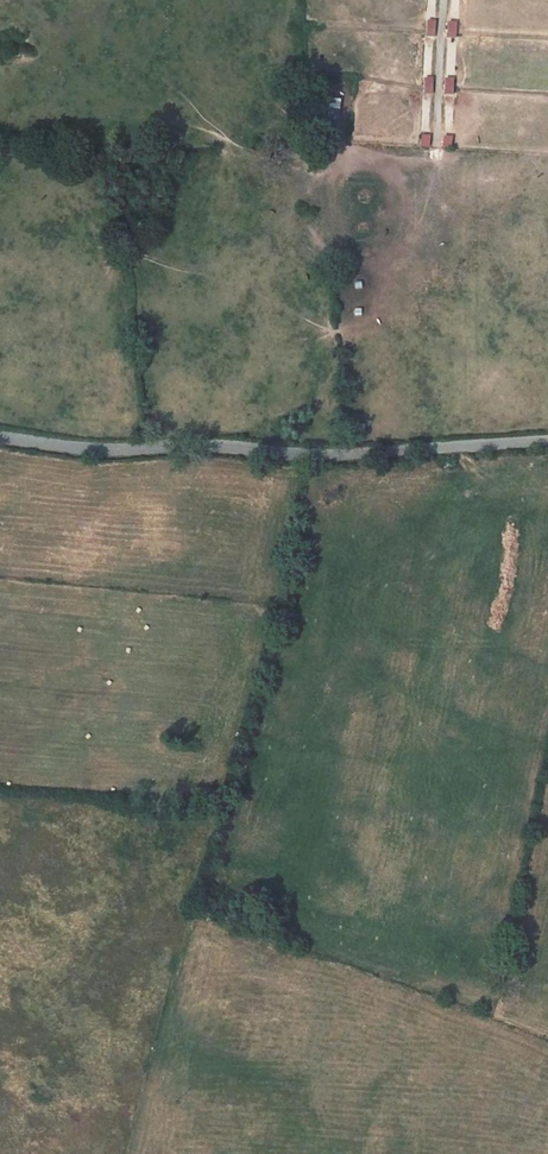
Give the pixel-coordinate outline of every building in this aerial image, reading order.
[(455,36),(456,22),(448,21),(447,36),(455,36)] [(423,78),(423,92),(432,92),(432,78),(423,78)] [(452,92),(452,78),(444,79),(445,93),(452,92)] [(337,128),(341,99),(325,97),(321,127),(337,128)]
